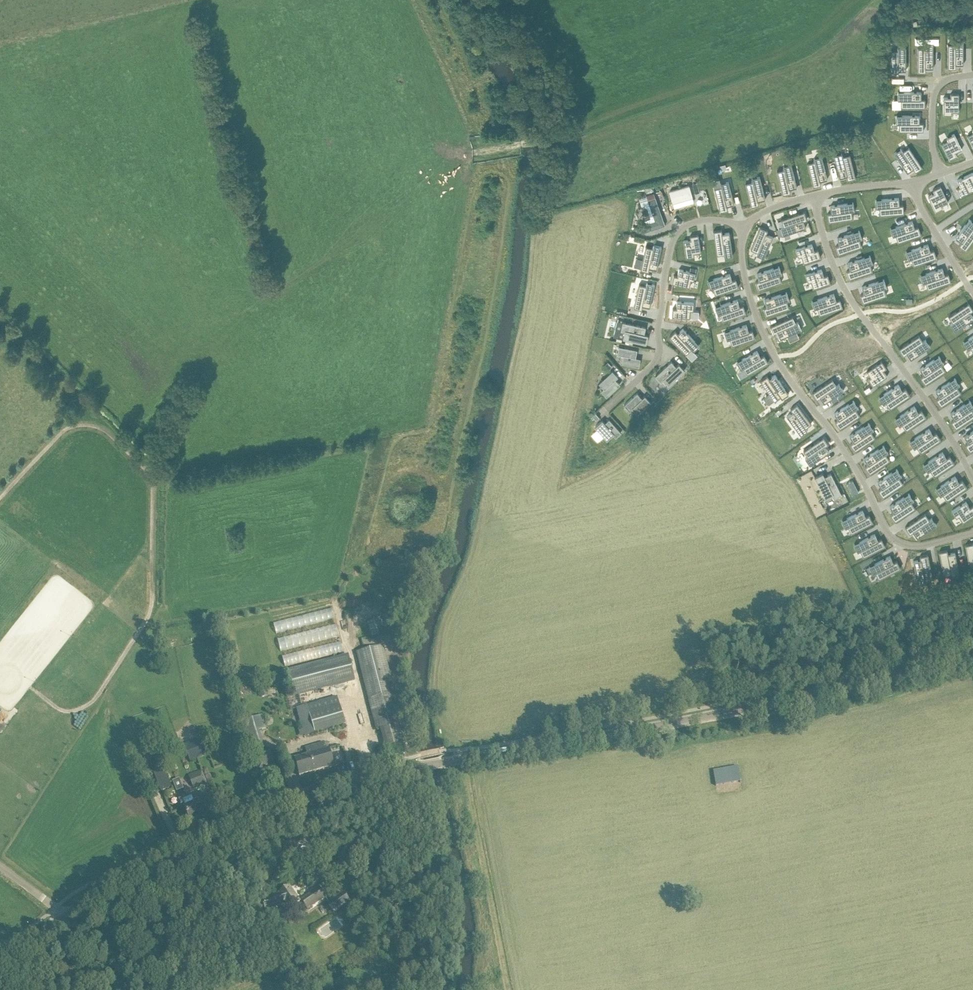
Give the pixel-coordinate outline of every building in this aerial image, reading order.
[(948,44),(948,68),(956,68),(956,64),(963,64),(963,41),(955,41),(955,44),(948,44)] [(925,47),(917,47),(917,71),(926,71),(926,68),(933,68),(933,44),(925,44),(925,47)] [(898,50),(890,50),(890,74),(899,74),(899,70),(906,70),(906,47),(898,47),(898,50)] [(898,91),(898,100),(901,100),(901,107),(925,107),(925,98),(921,98),(921,91),(898,91)] [(955,98),(945,99),(946,115),(956,114),(956,108),(964,108),(963,92),(955,92),(955,98)] [(920,115),(896,115),(896,123),(899,123),(899,130),(923,130),(923,122),(920,122),(920,115)] [(886,126),(882,131),(889,136),(892,131),(886,126)] [(948,139),(941,143),(949,159),(957,155),(955,152),(962,149),(954,133),(947,137),(948,139)] [(901,148),(894,153),(907,172),(913,168),(915,171),(922,167),(909,146),(903,150),(901,148)] [(842,153),(834,155),(839,178),(847,176),(847,179),(856,178),(850,154),(843,155),(842,153)] [(814,161),(807,162),(813,186),(821,184),(820,181),(827,179),(822,156),(814,158),(814,161)] [(784,169),(777,170),(783,194),(791,192),(790,188),(797,187),(791,164),(783,166),(784,169)] [(957,188),(961,195),(972,189),(972,172),(957,179),(961,186),(957,188)] [(752,181),(745,183),(751,206),(759,204),(758,201),(765,199),(760,176),(752,178),(752,181)] [(721,186),(714,188),(720,211),(728,209),(727,206),(734,204),(729,181),(720,183),(721,186)] [(689,185),(670,191),(673,202),(692,197),(689,185)] [(934,192),(928,196),(936,211),(943,207),(942,205),(948,202),(940,185),(933,189),(934,192)] [(654,218),(642,223),(645,231),(665,225),(654,192),(646,195),(654,218)] [(899,197),(876,199),(876,208),(879,207),(880,215),(904,213),(903,204),(900,204),(899,197)] [(831,212),(827,213),(829,221),(853,218),(852,211),(855,210),(853,202),(830,205),(831,212)] [(784,226),(781,227),(783,235),(806,227),(803,220),(807,219),(804,211),(781,219),(784,226)] [(955,238),(961,242),(959,245),(966,250),(972,240),(972,221),(969,219),(955,238)] [(912,220),(890,228),(893,236),(896,235),(898,242),(921,234),(918,226),(915,227),(912,220)] [(760,226),(751,249),(757,252),(756,254),(764,258),(773,236),(766,233),(768,230),(760,226)] [(722,229),(713,230),(717,255),(724,254),(724,257),(733,255),(729,232),(722,233),(722,229)] [(839,244),(836,246),(839,254),(862,246),(859,239),(862,238),(859,230),(837,237),(839,244)] [(691,239),(683,240),(686,257),(694,256),(694,253),(701,252),(698,234),(690,235),(691,239)] [(812,243),(796,249),(798,257),(801,256),(803,263),(821,257),(818,249),(814,250),(812,243)] [(646,246),(640,270),(649,271),(649,268),(657,269),(662,246),(653,244),(653,247),(646,246)] [(928,244),(906,252),(909,259),(911,258),(914,265),(936,257),(933,250),(930,251),(928,244)] [(850,269),(847,270),(849,278),(872,271),(870,264),(873,263),(870,255),(848,262),(850,269)] [(759,280),(756,281),(758,289),(781,281),(779,275),(782,274),(779,266),(757,273),(759,280)] [(674,275),(672,283),(690,287),(691,280),(694,280),(696,272),(679,268),(677,276),(674,275)] [(942,268),(920,275),(923,282),(926,281),(928,288),(951,280),(948,273),(944,274),(942,268)] [(822,269),(805,274),(808,282),(811,281),(813,288),(830,282),(828,274),(824,275),(822,269)] [(730,273),(708,280),(710,288),(713,288),(715,294),(738,287),(736,279),(732,280),(730,273)] [(864,293),(860,294),(863,302),(886,295),(884,288),(887,287),(884,279),(862,286),(864,293)] [(639,283),(634,307),(642,309),(643,305),(650,307),(655,284),(647,282),(646,285),(639,283)] [(767,306),(763,307),(766,315),(789,307),(787,300),(790,300),(787,292),(765,299),(767,306)] [(834,293),(812,300),(814,308),(817,307),(819,314),(843,307),(840,299),(836,300),(834,293)] [(737,299),(715,306),(718,315),(721,314),(723,320),(746,313),(743,305),(740,306),(737,299)] [(673,308),(672,316),(690,317),(691,310),(694,310),(694,302),(677,301),(676,308),(673,308)] [(948,316),(953,322),(950,324),(955,331),(972,318),(972,315),(970,311),(972,310),(972,309),(969,302),(948,316)] [(792,316),(770,326),(774,333),(777,332),(780,338),(802,329),(798,321),(795,322),(792,316)] [(623,322),(621,330),(625,331),(623,338),(646,343),(648,335),(644,334),(646,327),(623,322)] [(747,324),(724,331),(727,340),(730,339),(732,345),(755,338),(752,330),(749,331),(747,324)] [(675,330),(669,336),(686,354),(691,349),(693,351),(699,345),(683,328),(678,333),(675,330)] [(919,334),(899,348),(903,355),(907,353),(911,359),(930,346),(926,339),(923,341),(919,334)] [(963,342),(968,349),(970,347),(972,351),(972,335),(963,342)] [(619,346),(617,354),(623,355),(622,363),(639,366),(641,358),(636,357),(637,349),(619,346)] [(757,350),(737,362),(741,369),(743,368),(747,374),(768,362),(764,355),(761,356),(757,350)] [(939,355),(920,369),(924,374),(921,377),(925,384),(945,370),(941,364),(944,362),(939,355)] [(882,360),(867,370),(871,376),(868,378),(873,385),(887,375),(883,369),(886,367),(882,360)] [(671,361),(655,376),(661,382),(664,379),(669,385),(685,370),(679,363),(676,366),(671,361)] [(612,370),(599,382),(604,388),(601,390),(607,396),(620,384),(615,379),(618,376),(612,370)] [(767,375),(760,380),(774,400),(780,396),(782,398),(789,393),(775,374),(769,378),(767,375)] [(955,377),(935,391),(939,396),(936,399),(941,406),(961,392),(957,386),(960,384),(955,377)] [(833,378),(812,392),(817,399),(820,397),(824,403),(844,390),(839,383),(837,384),(833,378)] [(898,384),(879,397),(883,404),(886,402),(890,408),(910,395),(905,388),(902,390),(898,384)] [(637,393),(624,405),(630,411),(633,408),(638,414),(651,402),(645,395),(642,398),(637,393)] [(854,400),(834,413),(838,419),(835,421),(840,428),(860,415),(856,408),(858,407),(854,400)] [(950,413),(954,419),(951,421),(956,428),(972,417),(972,410),(972,409),(972,408),(972,405),(970,400),(950,413)] [(793,411),(787,416),(801,435),(808,430),(806,427),(812,423),(797,403),(790,408),(793,411)] [(914,406),(895,419),(899,426),(902,424),(906,430),(926,416),(922,409),(918,412),(914,406)] [(602,420),(595,427),(607,440),(613,434),(616,437),(621,432),(609,419),(605,423),(602,420)] [(869,422),(849,435),(853,441),(850,443),(855,450),(875,437),(871,431),(874,429),(869,422)] [(929,428),(910,441),(914,448),(917,447),(921,453),(941,439),(936,432),(933,434),(929,428)] [(964,436),(968,442),(965,444),(970,451),(972,449),(972,430),(964,436)] [(824,437),(803,450),(807,456),(805,458),(810,465),(829,452),(825,446),(828,443),(824,437)] [(884,445),(864,458),(868,464),(865,466),(870,473),(890,460),(886,454),(888,452),(884,445)] [(943,452),(923,465),(928,472),(930,470),(934,476),(954,463),(950,456),(947,458),(943,452)] [(897,469),(877,482),(881,488),(878,490),(883,497),(903,483),(899,477),(902,476),(897,469)] [(823,473),(815,477),(825,498),(832,495),(834,498),(841,494),(831,473),(825,477),(823,473)] [(955,476),(936,489),(940,496),(943,494),(947,500),(967,487),(962,480),(959,482),(955,476)] [(853,480),(846,483),(852,495),(859,491),(853,480)] [(909,493),(890,506),(894,512),(890,514),(895,521),(915,508),(911,502),(914,500),(909,493)] [(846,496),(841,499),(844,505),(849,503),(846,496)] [(952,511),(956,518),(959,516),(963,522),(972,515),(972,505),(970,507),(966,501),(952,511)] [(862,510),(842,520),(845,528),(848,526),(851,533),(873,522),(869,514),(866,516),(862,510)] [(925,513),(905,527),(910,534),(913,532),(917,538),(937,524),(932,517),(929,519),(925,513)] [(875,533),(854,544),(858,551),(860,550),(863,557),(885,546),(881,538),(878,540),(875,533)] [(947,549),(939,551),(944,575),(951,574),(951,576),(959,575),(955,552),(948,553),(947,549)] [(921,559),(913,561),(918,584),(926,582),(925,579),(932,578),(928,554),(920,556),(921,559)] [(890,555),(869,566),(873,573),(876,572),(879,579),(901,568),(897,560),(893,562),(890,555)] [(277,631),(336,618),(333,607),(275,620),(277,631)] [(337,622),(279,636),(282,649),(340,635),(337,622)] [(285,662),(344,650),(342,641),(283,652),(285,662)] [(381,727),(386,746),(407,740),(382,645),(356,653),(374,718),(376,728),(381,727)] [(286,669),(293,696),(355,680),(348,653),(286,669)] [(258,682),(260,691),(267,690),(265,681),(258,682)] [(299,729),(301,736),(345,723),(338,696),(297,708),(303,728),(299,729)] [(263,714),(242,721),(246,734),(259,730),(267,728),(263,714)] [(200,751),(204,750),(200,739),(192,742),(194,749),(187,751),(191,760),(202,756),(200,751)] [(307,754),(294,758),(299,775),(334,765),(329,748),(326,749),(324,742),(305,748),(307,754)] [(712,768),(714,783),(739,780),(737,765),(712,768)] [(203,769),(207,779),(211,778),(207,767),(203,769)] [(155,772),(162,789),(171,786),(164,768),(155,772)] [(189,774),(194,787),(206,782),(201,770),(189,774)] [(173,780),(177,790),(183,788),(179,777),(173,780)] [(180,799),(181,802),(180,802),(181,804),(182,804),(183,807),(185,806),(190,820),(213,810),(206,791),(205,790),(194,794),(195,797),(193,798),(191,794),(180,799)] [(280,895),(276,896),(275,895),(262,900),(266,910),(285,903),(289,909),(300,902),(289,886),(279,893),(280,895)] [(325,897),(319,887),(302,899),(308,908),(325,897)] [(327,902),(334,913),(351,901),(344,891),(327,902)]
